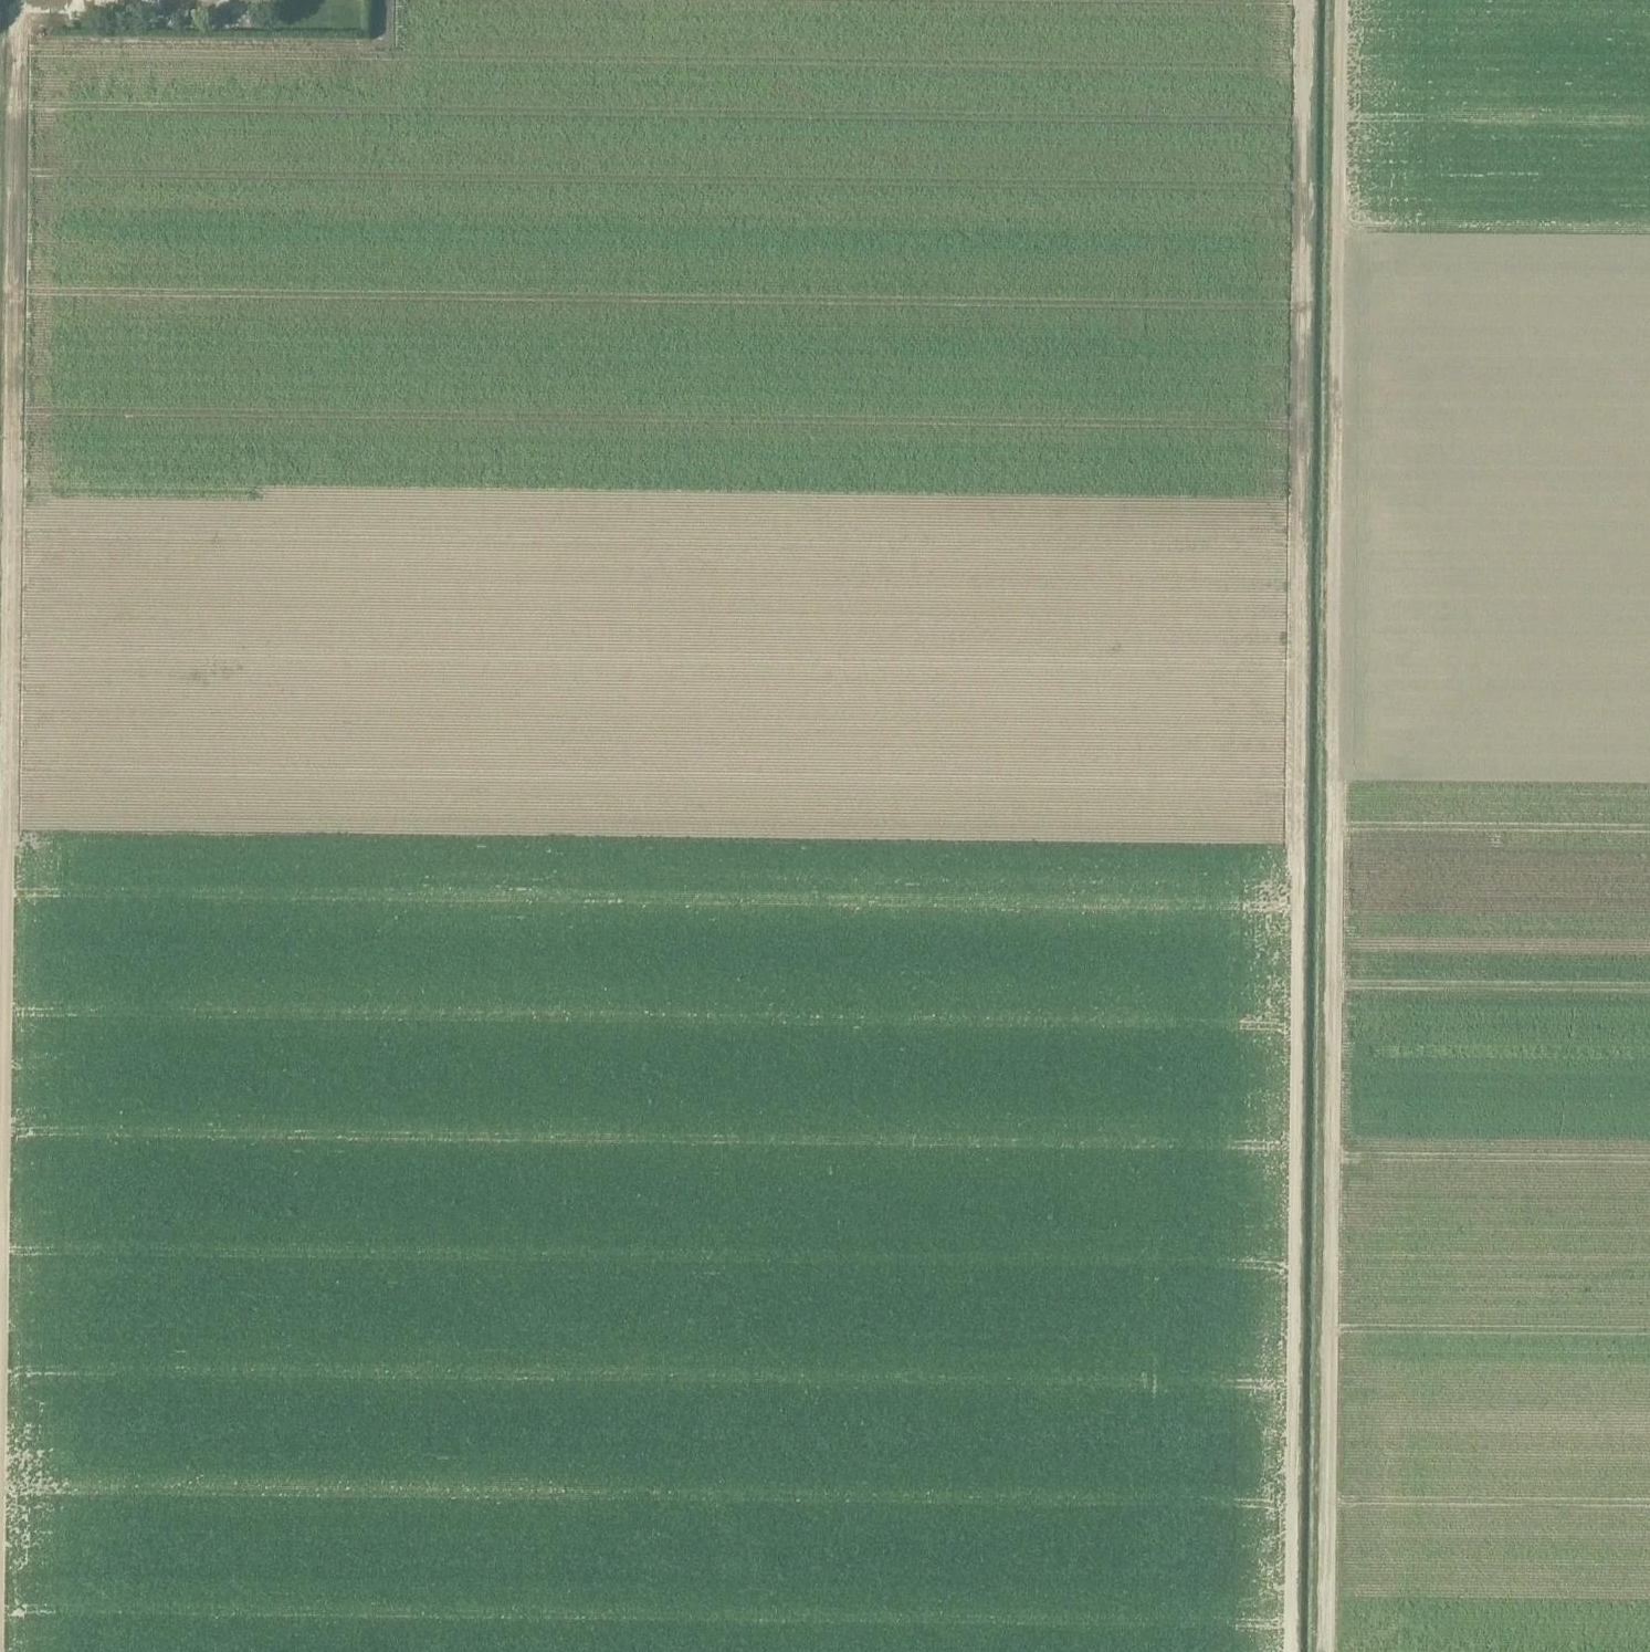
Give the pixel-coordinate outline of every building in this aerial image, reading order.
[(157,10),(169,10),(169,0),(156,0),(157,10)]
